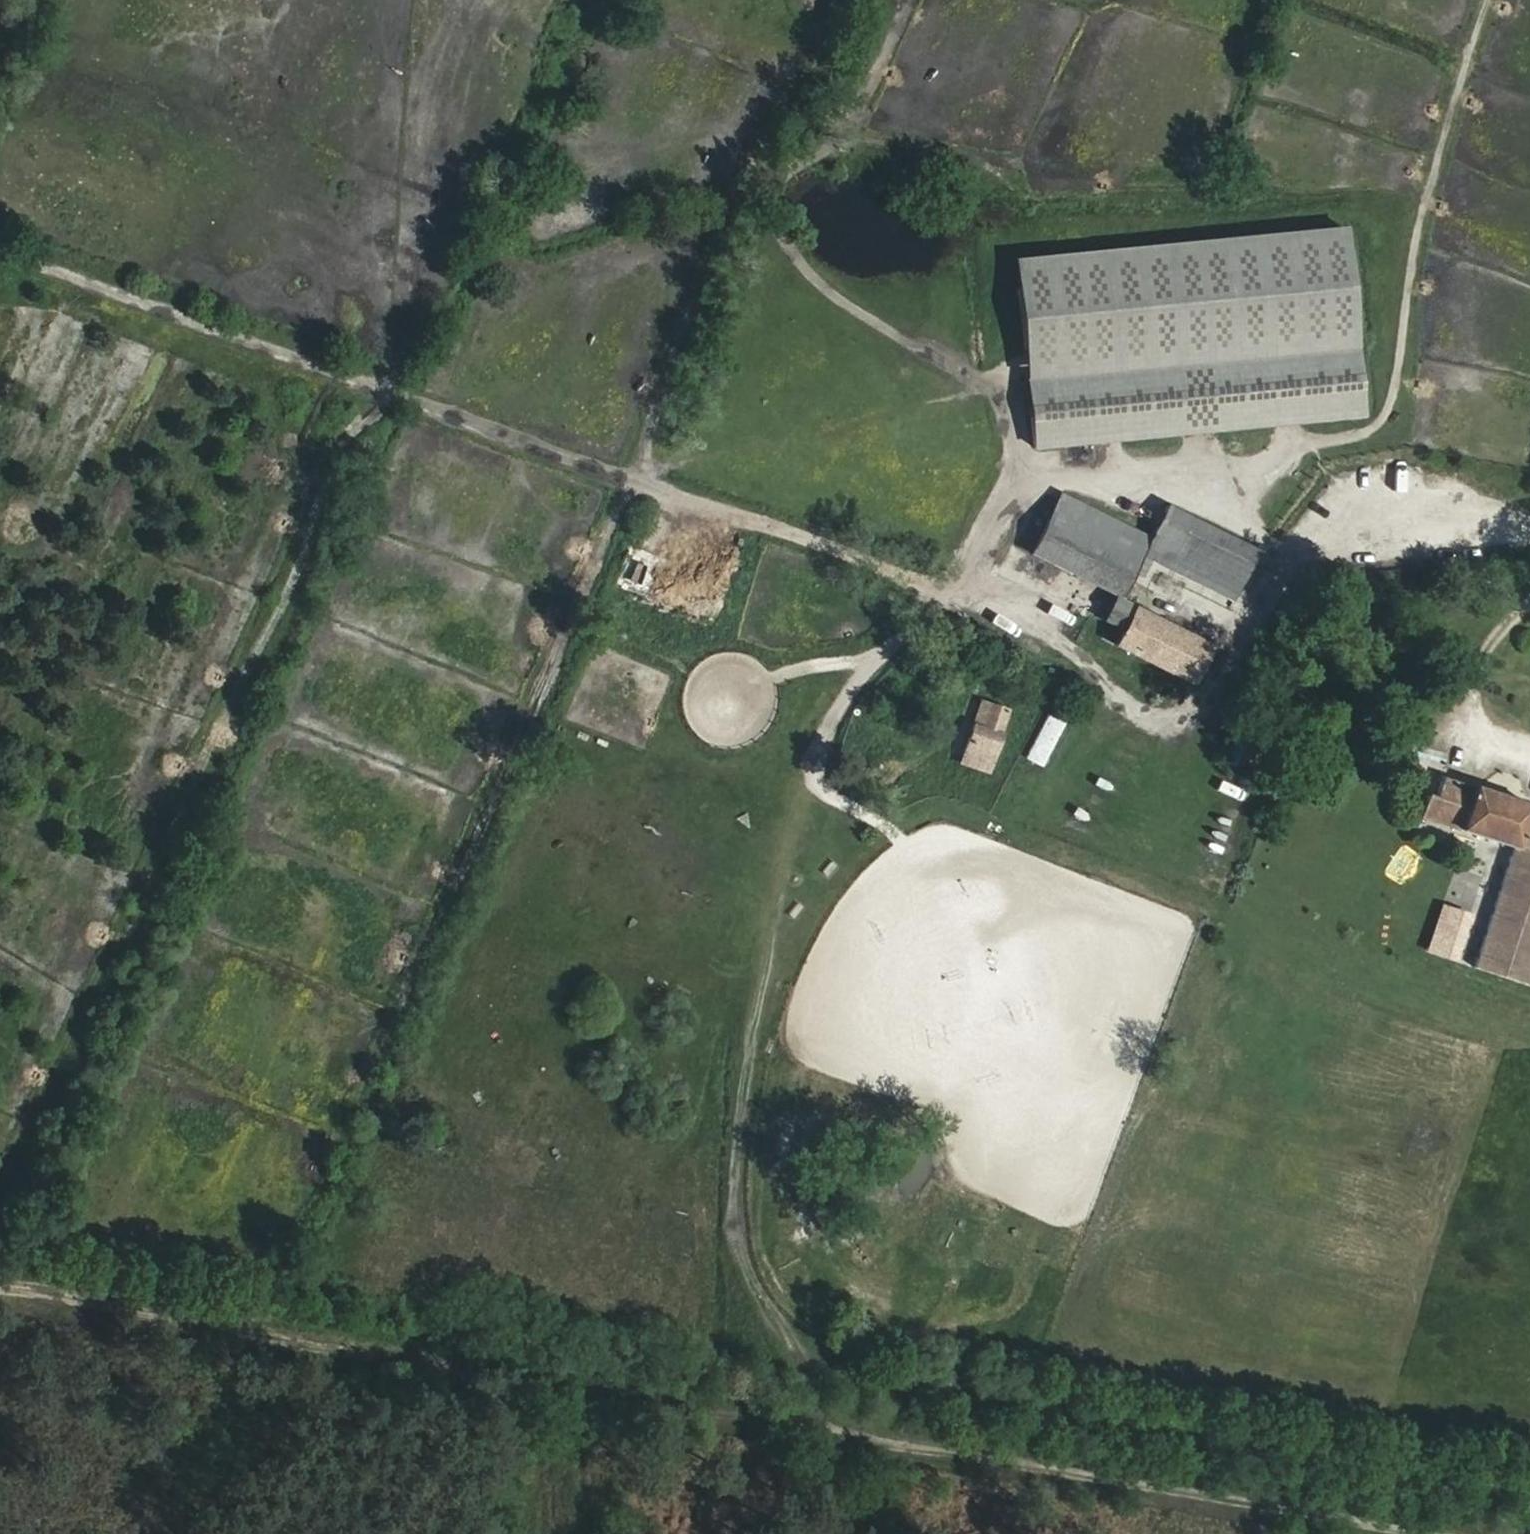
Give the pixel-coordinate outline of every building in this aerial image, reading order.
[(983,260),(1000,380),(1336,333),(1319,213),(983,260)] [(1000,380),(1010,450),(1345,404),(1336,333),(1000,380)] [(1134,556),(1124,551),(1128,545),(1133,533),(1043,492),(1015,552),(1105,593),(1117,568),(1126,573),(1134,556)] [(1147,502),(1128,545),(1220,587),(1240,544),(1147,502)] [(1128,545),(1124,551),(1134,556),(1217,594),(1220,587),(1128,545)] [(1196,638),(1100,594),(1090,616),(1108,625),(1101,641),(1178,677),(1185,660),(1196,638)] [(955,726),(979,736),(994,698),(969,688),(955,726)] [(974,751),(979,736),(955,726),(950,740),(974,751)] [(1247,767),(1250,747),(1236,744),(1233,764),(1247,767)] [(1443,769),(1426,818),(1515,845),(1479,965),(1529,978),(1529,796),(1443,769)] [(1198,840),(1224,850),(1228,838),(1202,828),(1198,840)]
